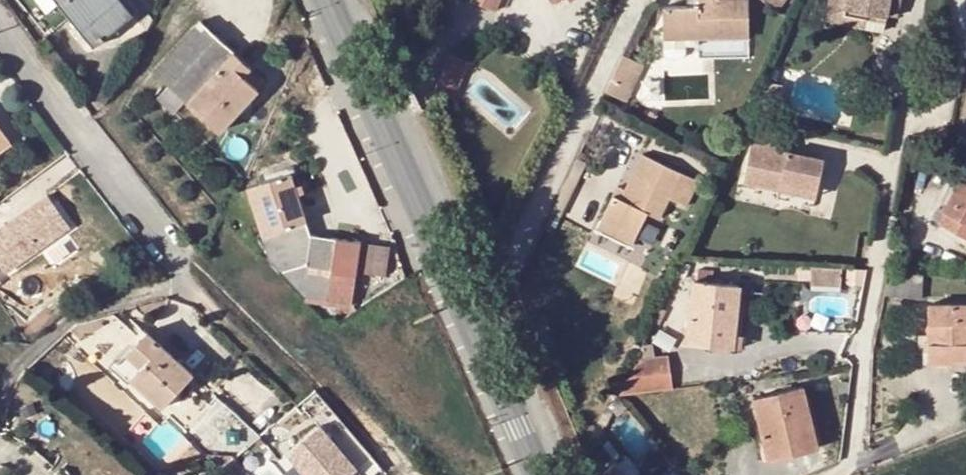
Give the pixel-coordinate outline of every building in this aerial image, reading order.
[(92,47),(132,15),(119,0),(55,0),(92,47)] [(662,42),(684,41),(683,31),(701,31),(701,40),(751,38),(750,0),(732,0),(719,0),(707,0),(707,7),(686,8),(660,9),(662,42)] [(777,11),(786,0),(763,0),(777,11)] [(826,12),(865,20),(884,23),(885,15),(887,6),(900,9),(901,0),(828,0),(826,12)] [(898,17),(900,9),(887,6),(885,15),(898,17)] [(864,30),(865,20),(826,12),(824,23),(864,30)] [(199,21),(153,71),(169,86),(156,99),(174,115),(186,102),(220,133),(258,92),(243,77),(224,60),(232,52),(199,21)] [(752,46),(751,38),(701,40),(701,31),(683,31),(684,41),(662,42),(661,50),(752,46)] [(446,46),(427,81),(445,91),(463,55),(446,46)] [(251,69),(232,52),(224,60),(243,77),(251,69)] [(621,56),(604,93),(624,103),(641,66),(621,56)] [(753,128),(741,180),(777,188),(779,180),(815,189),(822,159),(787,151),(790,137),(753,128)] [(10,141),(3,132),(0,134),(0,148),(10,141)] [(600,222),(637,239),(649,212),(660,218),(670,199),(688,207),(699,183),(641,156),(624,191),(620,202),(611,198),(600,222)] [(291,174),(247,188),(268,256),(308,298),(352,303),(357,273),(361,244),(311,237),(291,174)] [(945,209),(938,223),(965,238),(965,177),(962,174),(945,209)] [(815,189),(779,180),(777,188),(813,196),(815,189)] [(616,187),(611,198),(620,202),(624,191),(616,187)] [(49,195),(0,229),(0,262),(7,271),(71,226),(49,195)] [(938,223),(945,209),(939,206),(932,220),(938,223)] [(637,239),(600,222),(595,233),(632,249),(637,239)] [(391,248),(361,244),(357,273),(387,277),(391,248)] [(840,268),(809,266),(809,284),(839,286),(840,268)] [(687,343),(733,347),(737,287),(711,285),(713,273),(698,271),(696,283),(692,283),(687,343)] [(922,277),(889,275),(884,296),(920,300),(922,277)] [(929,356),(953,357),(965,357),(965,303),(929,303),(929,356)] [(148,331),(116,366),(162,409),(194,374),(148,331)] [(642,346),(620,395),(675,388),(670,352),(653,355),(651,345),(642,346)] [(953,357),(929,356),(929,364),(953,364),(953,357)] [(789,444),(792,455),(818,448),(802,387),(752,399),(766,450),(789,444)] [(377,462),(337,413),(261,474),(361,474),(377,462)] [(212,468),(236,448),(214,422),(204,432),(211,441),(199,451),(212,468)] [(789,444),(766,450),(768,461),(792,455),(789,444)] [(627,474),(619,464),(603,474),(625,474),(627,474)]
